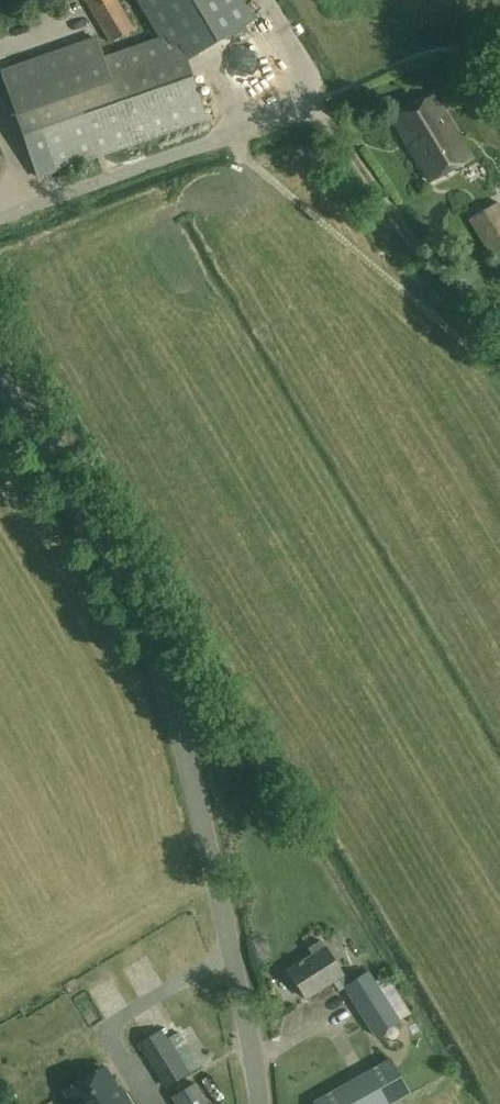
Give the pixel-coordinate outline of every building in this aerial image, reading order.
[(112,44),(135,30),(117,0),(85,0),(112,44)] [(161,39),(177,34),(186,61),(254,20),(242,0),(137,0),(161,39)] [(3,71),(18,116),(40,177),(207,119),(186,61),(177,34),(161,39),(105,59),(98,38),(3,71)] [(435,95),(393,119),(429,181),(471,157),(435,95)] [(499,201),(468,219),(490,255),(499,249),(499,203),(499,201)] [(72,932),(61,939),(70,953),(81,946),(72,932)] [(344,973),(343,974),(325,947),(326,947),(322,940),(309,948),(313,955),(288,971),(306,999),(333,981),(340,991),(345,988),(376,1036),(401,1020),(369,970),(350,982),(344,973)] [(194,1018),(167,1035),(195,1081),(223,1064),(194,1018)] [(140,1042),(167,1086),(189,1072),(161,1028),(140,1042)] [(315,1103),(390,1103),(410,1093),(390,1059),(314,1102),(315,1103)] [(66,1092),(74,1103),(131,1103),(125,1094),(120,1085),(116,1087),(104,1068),(85,1080),(66,1092)]
